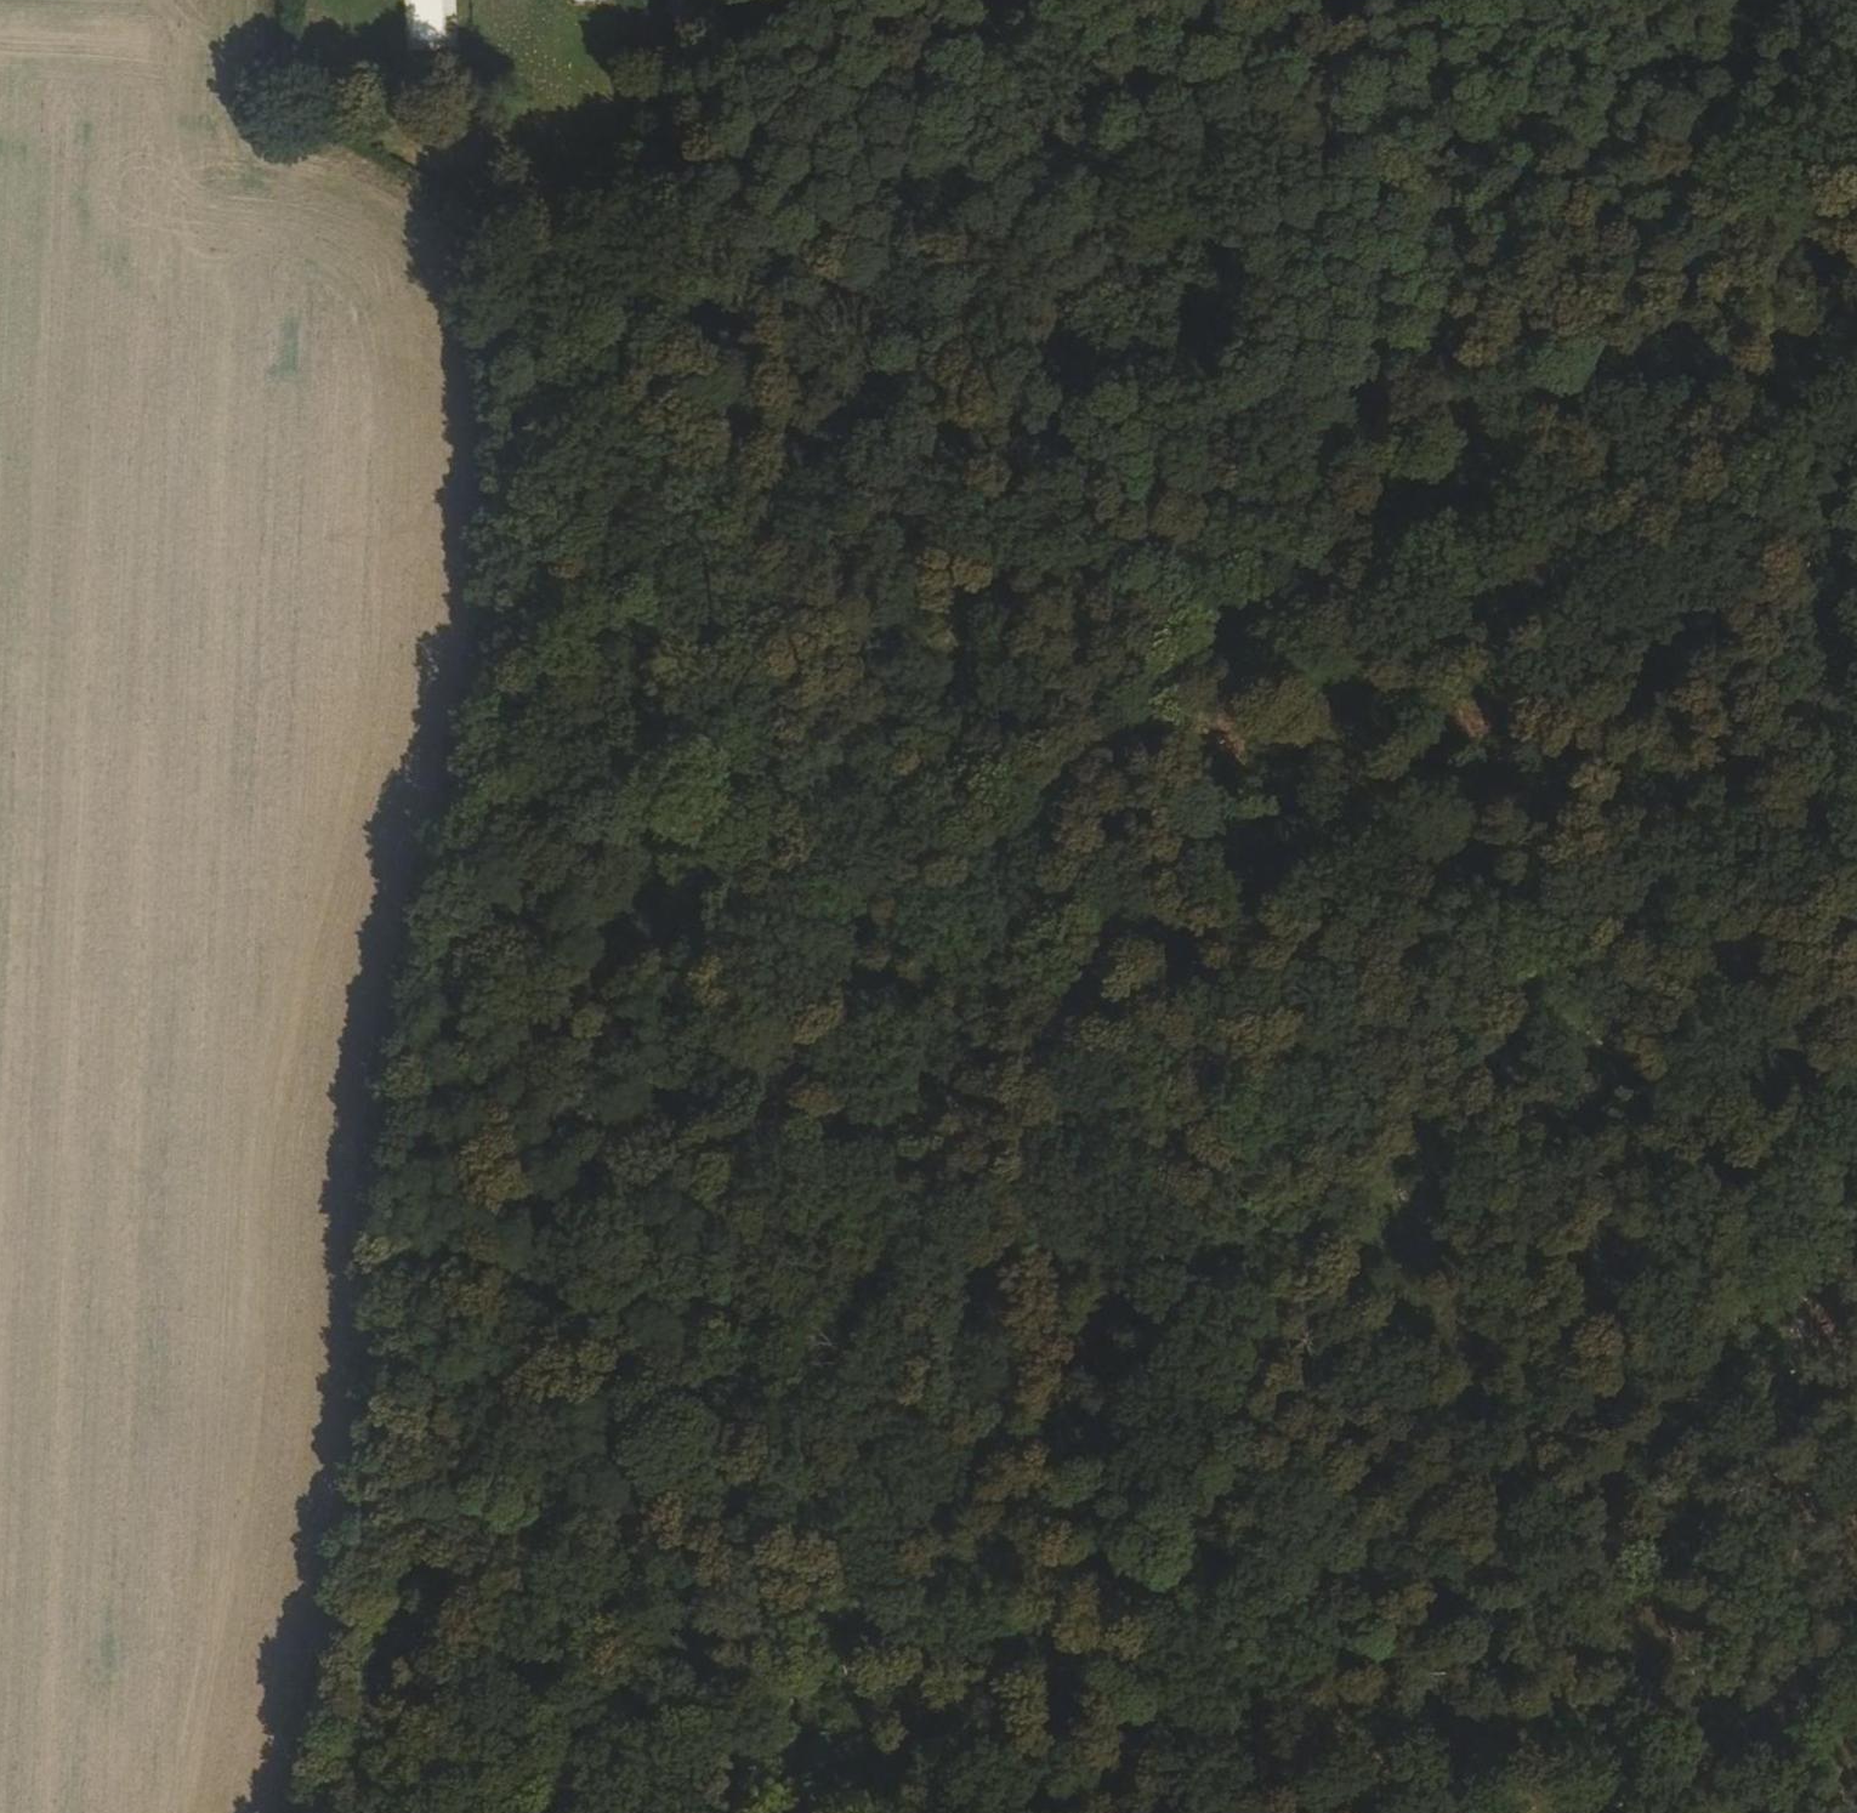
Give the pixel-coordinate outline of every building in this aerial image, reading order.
[(456,25),(448,25),(447,0),(404,0),(406,50),(457,49),(456,25)]
